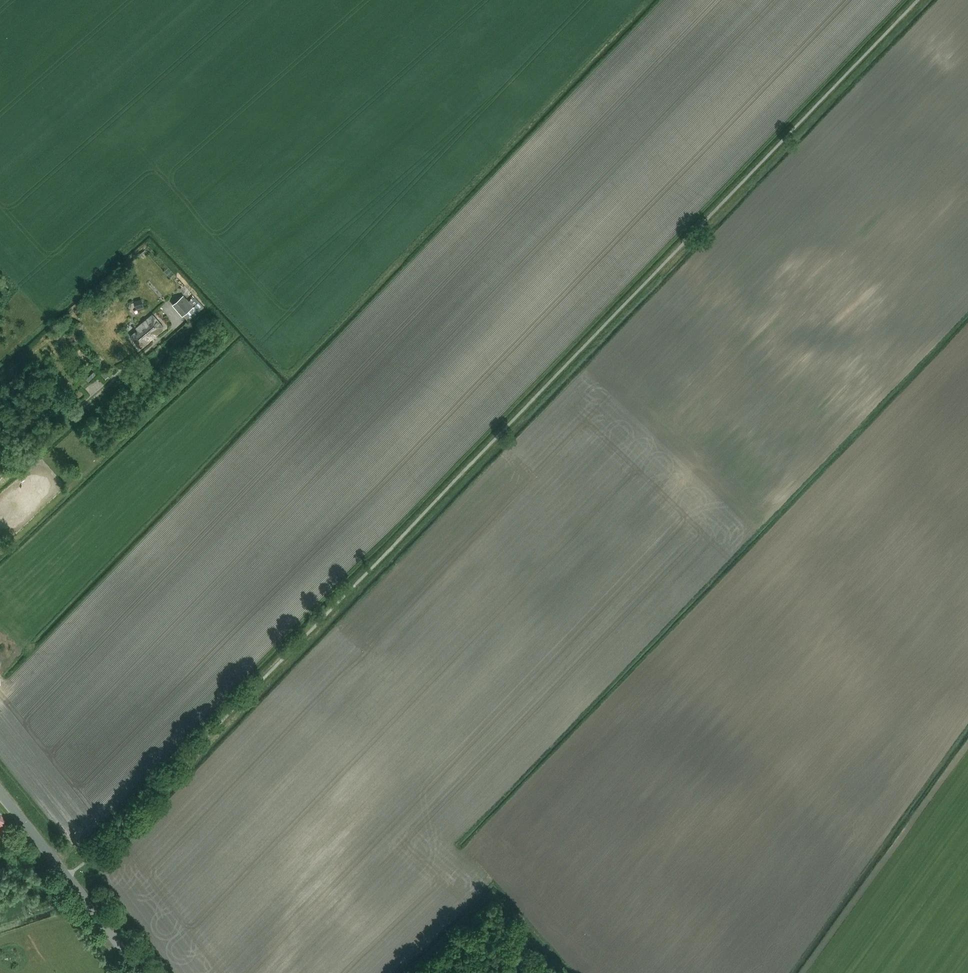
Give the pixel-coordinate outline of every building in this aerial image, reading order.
[(183,295),(173,305),(183,316),(194,307),(183,295)] [(134,301),(137,310),(144,308),(142,299),(134,301)] [(131,336),(141,348),(164,328),(153,315),(135,330),(136,332),(131,336)] [(105,370),(101,373),(106,379),(110,375),(105,370)] [(93,372),(85,379),(89,383),(97,376),(93,372)]
